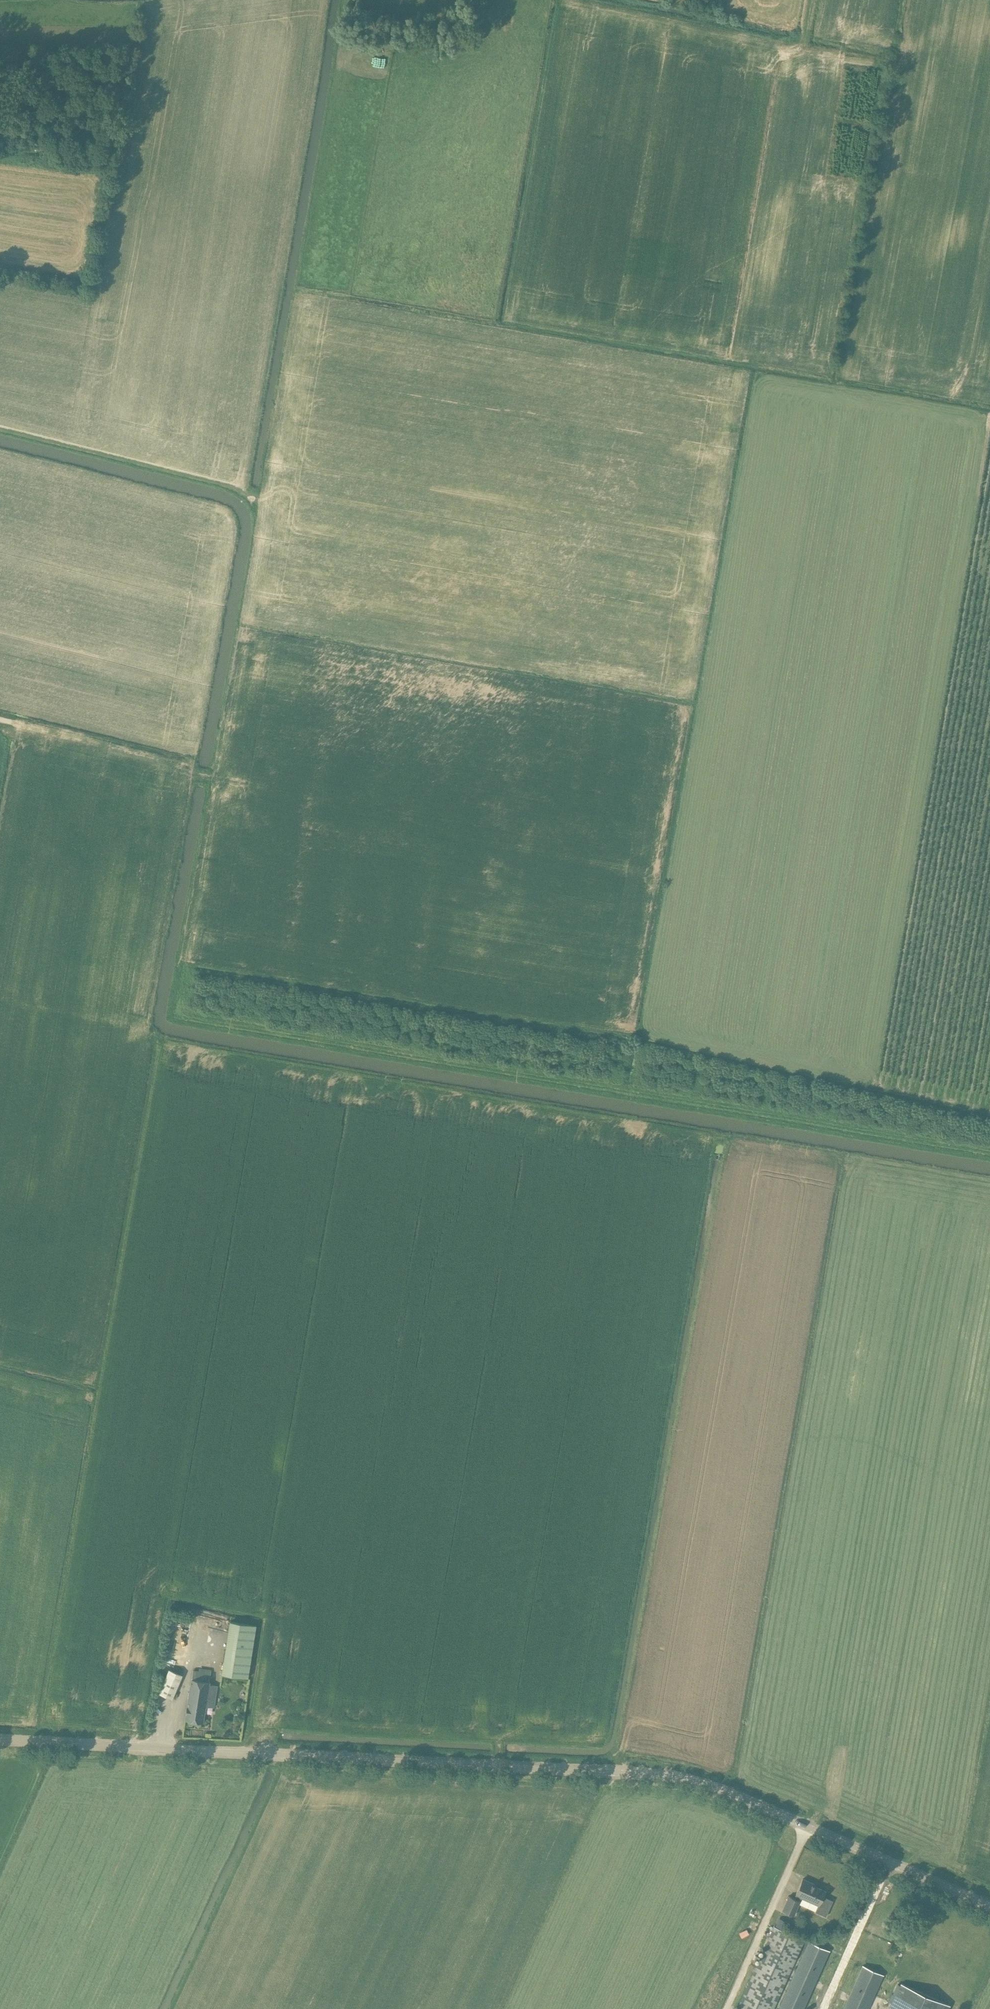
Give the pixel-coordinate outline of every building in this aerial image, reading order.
[(256,1625),(230,1621),(222,1674),(248,1678),(256,1625)] [(187,1709),(186,1718),(203,1721),(207,1701),(215,1702),(216,1692),(217,1686),(217,1685),(209,1684),(211,1673),(211,1669),(199,1667),(199,1670),(194,1669),(193,1670),(187,1709)] [(183,1675),(170,1669),(160,1692),(173,1698),(183,1675)] [(789,1896),(782,1910),(793,1915),(800,1901),(799,1900),(801,1897),(819,1905),(816,1911),(826,1916),(833,1900),(823,1896),(825,1891),(812,1884),(812,1883),(803,1879),(796,1894),(796,1895),(795,1898),(789,1896)] [(737,2008),(773,2008),(799,1948),(803,1939),(783,1930),(786,1925),(777,1921),(774,1926),(770,1935),(737,2008)] [(809,1942),(779,2008),(803,2008),(829,1951),(809,1942)] [(863,1966),(843,2008),(868,2008),(883,1975),(863,1966)] [(950,2005),(901,1983),(890,2008),(948,2008),(950,2005)]
